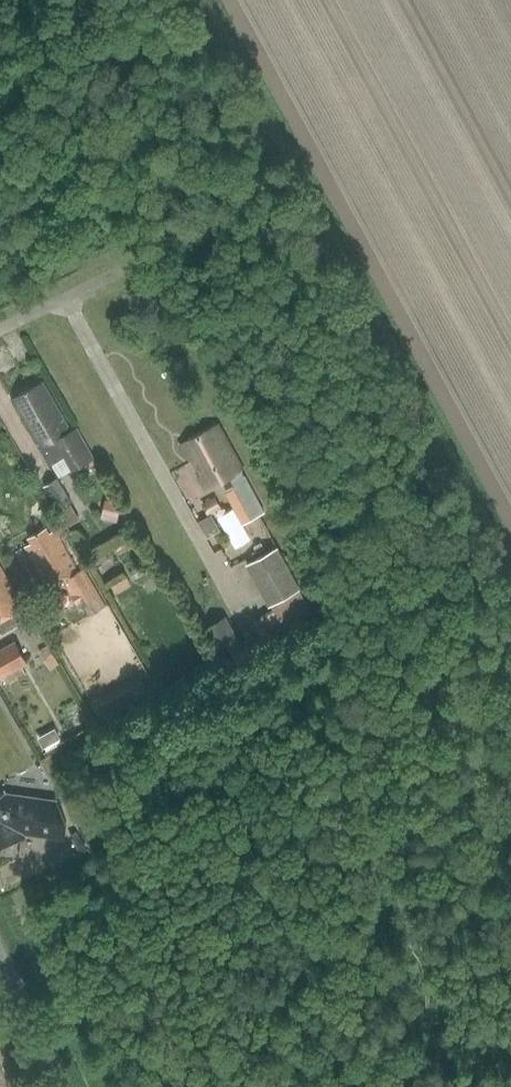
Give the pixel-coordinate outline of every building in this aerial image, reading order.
[(81,435),(74,438),(46,389),(39,393),(36,387),(18,397),(21,402),(16,405),(50,466),(54,464),(60,474),(72,468),(92,458),(81,435)] [(244,522),(262,512),(216,426),(189,441),(192,446),(185,450),(206,490),(229,477),(234,486),(226,490),(244,522)] [(58,477),(44,485),(58,509),(57,510),(66,527),(81,518),(71,502),(72,501),(58,477)] [(208,515),(220,509),(214,497),(202,503),(208,515)] [(105,499),(102,512),(120,517),(123,503),(105,499)] [(60,582),(78,572),(56,532),(50,536),(47,530),(30,539),(32,544),(26,549),(47,588),(60,582)] [(261,542),(253,546),(256,553),(264,549),(261,542)] [(279,545),(247,563),(270,605),(272,604),(285,628),(313,612),(300,588),(302,587),(279,545)] [(23,607),(0,566),(0,633),(1,635),(29,619),(23,607)] [(78,572),(60,582),(69,598),(78,593),(82,591),(88,603),(84,605),(90,616),(106,607),(85,568),(78,572)] [(221,657),(243,645),(227,616),(204,628),(221,657)] [(0,649),(0,674),(2,677),(3,676),(7,683),(26,672),(23,665),(28,662),(16,640),(0,649)] [(48,646),(39,651),(44,658),(52,653),(48,646)] [(52,653),(44,658),(50,668),(59,663),(52,653)] [(142,680),(133,685),(140,699),(150,694),(142,680)] [(104,700),(95,705),(102,719),(112,714),(104,700)] [(56,728),(38,737),(44,747),(61,738),(56,728)] [(0,793),(0,850),(20,840),(26,837),(25,834),(59,839),(60,829),(52,808),(3,797),(1,793),(0,793)]
